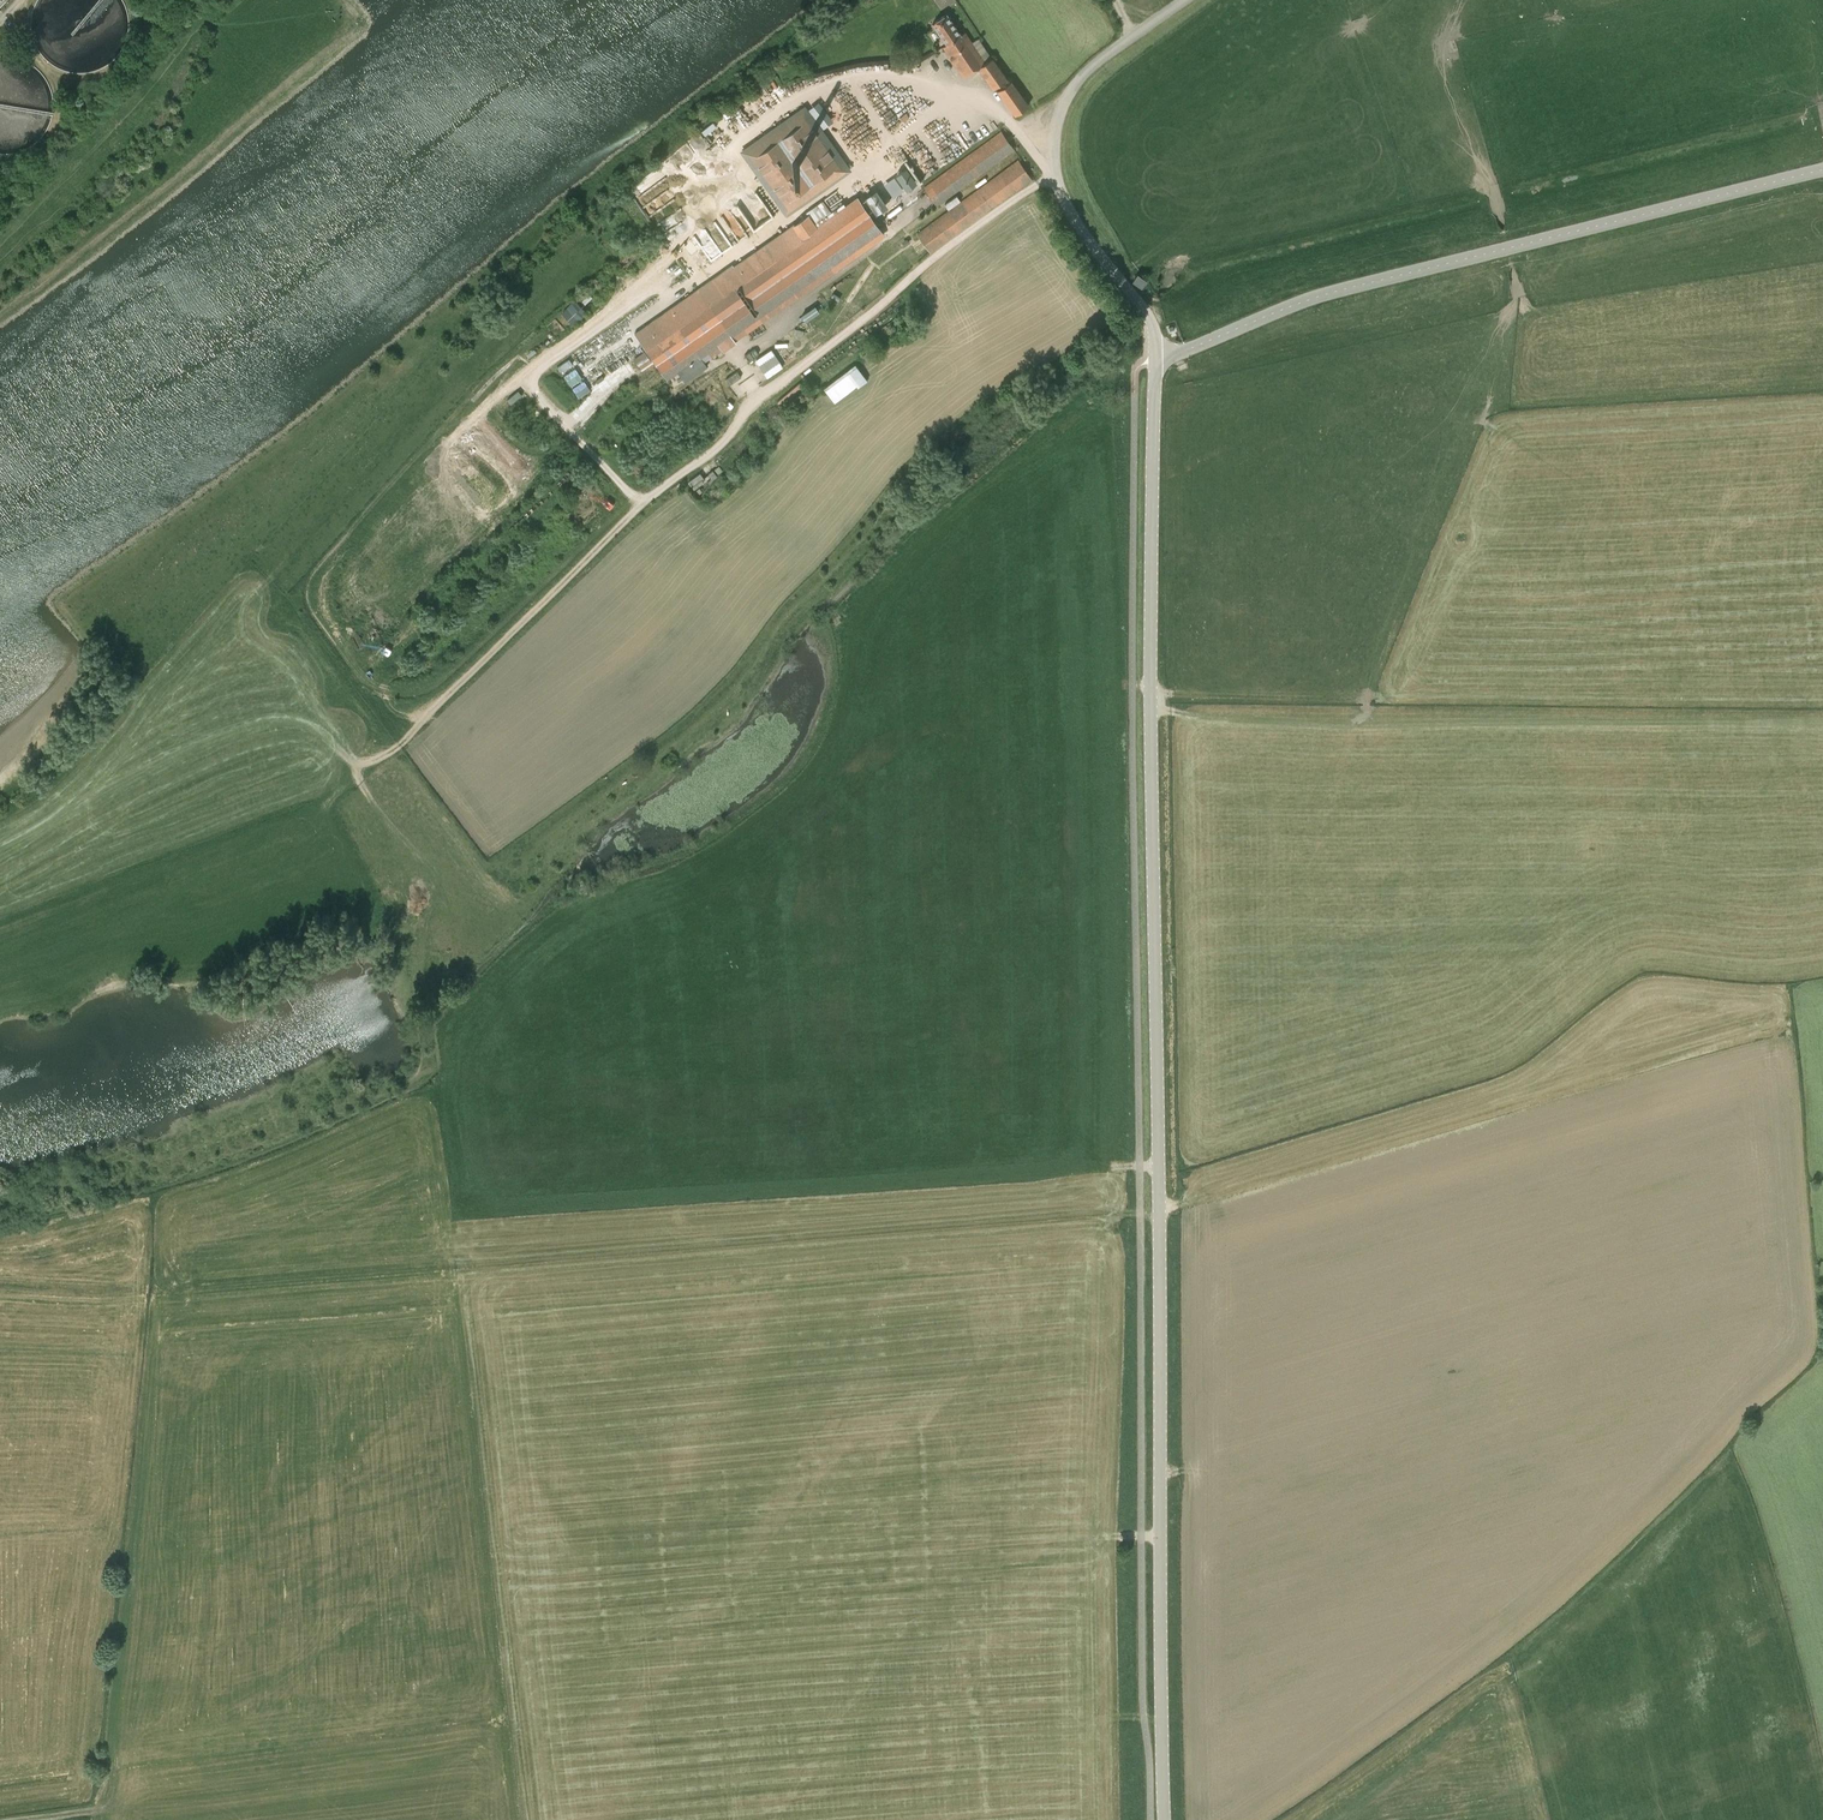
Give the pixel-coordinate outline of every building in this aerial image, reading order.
[(960,36),(953,25),(946,14),(933,24),(940,34),(947,44),(942,47),(963,77),(978,68),(993,88),(1007,78),(992,57),(986,62),(965,32),(960,36)] [(1011,80),(997,91),(1014,115),(1029,104),(1011,80)] [(786,217),(842,176),(851,170),(805,104),(741,150),(740,152),(786,217)] [(1014,149),(1001,131),(923,188),(936,206),(1014,149)] [(1032,179),(1018,159),(995,176),(918,233),(922,238),(925,242),(927,245),(932,252),(1032,179)] [(667,379),(678,372),(686,383),(708,367),(704,362),(878,241),(875,236),(882,231),(858,197),(816,225),(808,214),(793,225),(793,224),(734,266),(732,264),(635,333),(648,352),(651,356),(663,373),(667,379)] [(1137,274),(1133,281),(1141,287),(1146,280),(1137,274)] [(777,357),(772,350),(756,361),(768,378),(784,368),(777,357)] [(832,401),(865,378),(855,364),(822,387),(832,401)] [(737,371),(726,379),(730,384),(741,377),(737,371)]
